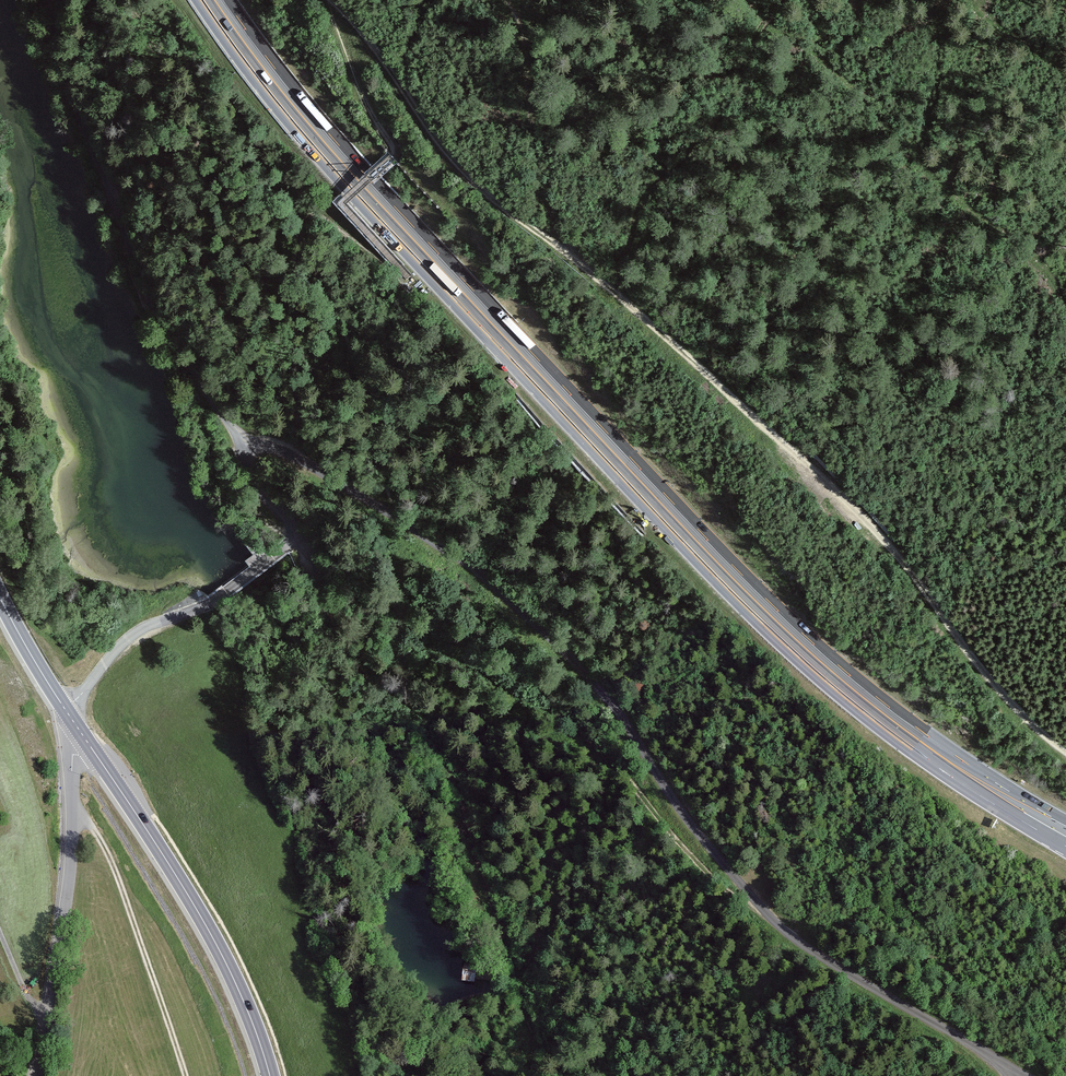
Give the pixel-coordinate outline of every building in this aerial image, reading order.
[(477,967),(464,966),(462,981),(475,983),(475,979),(476,972),(477,967)]
